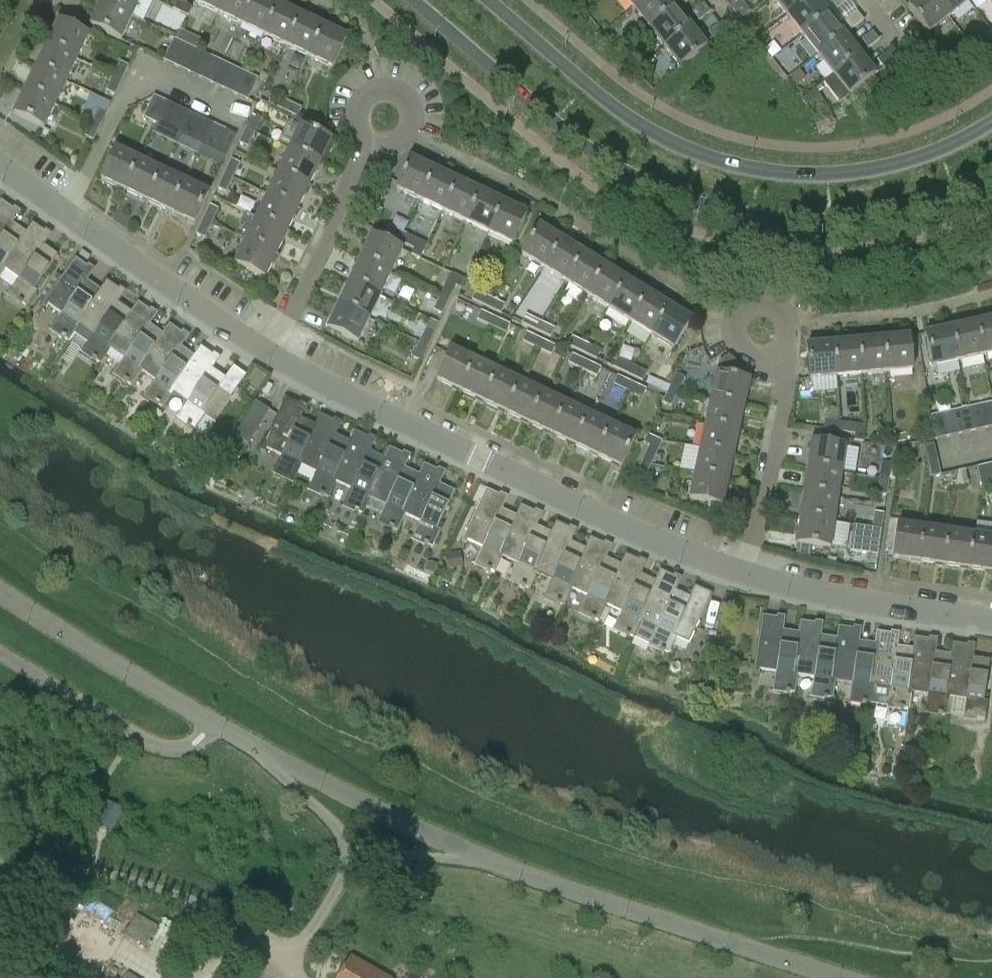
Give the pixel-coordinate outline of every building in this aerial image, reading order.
[(102,2),(132,17),(141,0),(103,0),(102,2)] [(217,14),(224,0),(195,0),(194,3),(217,14)] [(217,14),(240,25),(253,0),(224,0),(217,14)] [(266,0),(253,0),(240,25),(263,36),(278,6),(266,0)] [(645,0),(627,0),(634,9),(645,0)] [(669,0),(645,0),(634,9),(649,29),(676,8),(669,0)] [(787,16),(807,0),(774,0),(787,16)] [(803,36),(829,16),(816,0),(807,0),(787,16),(803,36)] [(837,9),(848,1),(847,0),(832,0),(830,1),(837,9)] [(908,7),(929,34),(949,18),(936,0),(917,0),(908,7)] [(968,0),(936,0),(949,18),(969,2),(968,0)] [(186,5),(177,1),(173,10),(188,16),(192,8),(186,5)] [(121,41),(132,17),(102,2),(91,26),(121,41)] [(743,3),(733,11),(740,21),(750,13),(743,3)] [(693,13),(699,21),(710,13),(703,5),(693,13)] [(263,36),(286,48),(301,17),(278,6),(263,36)] [(676,8),(649,29),(665,49),(691,28),(676,8)] [(857,12),(838,27),(844,35),(863,21),(857,12)] [(844,36),(829,16),(803,36),(818,56),(844,36)] [(324,28),(301,17),(286,48),(309,59),(324,28)] [(58,22),(47,45),(78,60),(89,37),(58,22)] [(715,41),(726,33),(719,25),(708,33),(715,41)] [(324,28),(309,59),(333,70),(347,39),(324,28)] [(691,28),(665,49),(680,68),(706,47),(691,28)] [(862,41),(868,49),(879,41),(872,32),(862,41)] [(844,36),(818,56),(833,75),(834,76),(860,55),(844,36)] [(176,67),(186,45),(174,39),(163,61),(176,67)] [(67,83),(78,60),(47,45),(36,68),(67,83)] [(188,72),(198,51),(186,45),(176,67),(188,72)] [(200,78),(210,56),(198,51),(188,72),(200,78)] [(884,69),(895,60),(888,52),(877,61),(884,69)] [(833,75),(823,83),(839,103),(847,96),(875,74),(860,55),(834,76),(833,75)] [(200,78),(212,84),(222,62),(210,56),(200,78)] [(120,62),(113,77),(122,81),(129,67),(120,62)] [(212,84),(224,90),(234,68),(222,62),(212,84)] [(36,68),(24,90),(55,106),(67,83),(36,68)] [(224,90),(236,95),(247,74),(234,68),(224,90)] [(790,78),(796,87),(805,80),(799,71),(790,78)] [(236,95),(248,101),(259,79),(247,74),(236,95)] [(115,96),(122,81),(113,77),(106,91),(115,96)] [(44,129),(55,106),(24,90),(13,114),(44,129)] [(825,107),(813,92),(802,101),(814,116),(823,108),(825,107)] [(283,111),(287,102),(272,95),(268,104),(283,111)] [(166,102),(154,96),(144,118),(155,124),(166,102)] [(177,107),(166,102),(155,124),(167,129),(177,107)] [(297,118),(299,115),(301,109),(287,102),(283,111),(297,118)] [(189,113),(177,107),(167,129),(179,135),(189,113)] [(98,108),(91,122),(100,127),(107,112),(98,108)] [(201,118),(189,113),(179,135),(191,140),(201,118)] [(246,129),(255,133),(262,119),(253,114),(246,129)] [(213,124),(201,118),(191,140),(202,146),(213,124)] [(93,141),(100,127),(91,122),(84,137),(93,141)] [(225,130),(213,124),(202,146),(214,152),(225,130)] [(291,151),(321,166),(332,142),(302,127),(291,151)] [(246,129),(242,138),(239,144),(248,148),(255,133),(246,129)] [(214,152),(226,157),(236,135),(225,130),(214,152)] [(124,192),(139,162),(115,150),(101,180),(124,192)] [(309,188),(321,166),(291,151),(279,173),(309,188)] [(231,160),(224,175),(233,179),(240,164),(231,160)] [(398,191),(421,202),(436,171),(412,160),(398,191)] [(124,192),(147,203),(162,173),(139,162),(124,192)] [(458,182),(436,171),(421,202),(444,213),(458,182)] [(170,214),(185,184),(162,173),(147,203),(170,214)] [(298,211),(309,188),(279,173),(268,196),(298,211)] [(224,175),(217,189),(226,193),(233,179),(224,175)] [(481,193),(458,182),(444,213),(466,224),(481,193)] [(170,214),(194,226),(209,195),(185,184),(170,214)] [(504,204),(481,193),(466,224),(489,234),(504,204)] [(287,233),(298,211),(268,196),(257,218),(287,233)] [(25,233),(7,220),(14,210),(1,202),(0,203),(0,269),(25,233)] [(527,215),(504,204),(489,234),(512,246),(527,215)] [(210,206),(203,220),(212,224),(218,210),(210,206)] [(276,256),(287,233),(257,218),(246,241),(276,256)] [(203,220),(196,235),(205,239),(212,224),(203,220)] [(3,274),(6,270),(19,280),(8,294),(27,307),(38,292),(34,289),(58,256),(38,242),(45,232),(33,224),(26,233),(25,233),(0,269),(0,272),(3,274)] [(386,236),(400,243),(404,234),(390,227),(386,236)] [(523,256),(545,269),(563,241),(541,227),(523,256)] [(418,240),(404,234),(400,243),(414,249),(418,240)] [(391,274),(403,250),(372,236),(361,260),(391,274)] [(427,245),(418,240),(414,249),(411,255),(420,259),(427,245)] [(264,279),(276,256),(246,241),(234,264),(264,279)] [(584,255),(563,241),(545,269),(566,283),(584,255)] [(606,268),(584,255),(566,283),(588,296),(606,268)] [(69,343),(77,332),(73,328),(100,291),(81,278),(87,268),(75,259),(42,306),(46,309),(48,306),(61,315),(50,330),(69,343)] [(361,260),(350,282),(380,297),(391,274),(361,260)] [(627,281),(606,268),(588,296),(609,310),(627,281)] [(451,274),(447,283),(456,287),(462,290),(466,281),(451,274)] [(106,281),(100,291),(73,328),(77,332),(79,328),(92,338),(82,352),(100,365),(108,354),(104,351),(131,313),(113,300),(119,290),(106,281)] [(648,295),(627,281),(609,310),(631,323),(648,295)] [(350,282),(339,305),(369,320),(380,297),(350,282)] [(447,283),(440,297),(449,301),(456,287),(447,283)] [(464,297),(486,308),(491,299),(494,291),(479,284),(476,289),(469,285),(464,297)] [(670,308),(648,295),(631,323),(652,336),(670,308)] [(442,315),(449,301),(440,297),(433,311),(442,315)] [(505,305),(491,299),(486,308),(501,315),(505,305)] [(131,387),(139,376),(135,373),(162,334),(144,322),(151,312),(137,303),(131,313),(104,351),(108,354),(110,351),(123,360),(113,374),(131,387)] [(369,320),(339,305),(327,329),(358,343),(369,320)] [(692,322),(670,308),(652,336),(674,350),(692,322)] [(477,321),(491,328),(496,319),(481,312),(477,321)] [(522,325),(536,332),(541,323),(526,316),(522,325)] [(510,326),(496,319),(491,328),(506,335),(510,326)] [(976,324),(984,357),(991,355),(991,321),(976,324)] [(555,329),(541,323),(536,332),(551,338),(555,329)] [(976,324),(952,330),(959,363),(984,357),(976,324)] [(169,325),(162,334),(135,373),(139,376),(141,373),(154,382),(144,396),(163,409),(170,398),(166,395),(194,357),(175,344),(182,334),(169,325)] [(426,329),(419,343),(428,347),(435,333),(426,329)] [(934,369),(959,363),(952,330),(926,336),(934,369)] [(522,342),(537,349),(541,340),(527,333),(522,342)] [(568,346),(582,353),(586,344),(572,337),(568,346)] [(911,339),(884,341),(887,375),(913,373),(911,339)] [(552,356),(556,347),(541,340),(537,349),(552,356)] [(884,341),(859,342),(862,377),(887,375),(884,341)] [(834,344),(837,378),(862,377),(859,342),(834,344)] [(421,362),(428,347),(419,343),(412,358),(421,362)] [(601,351),(586,344),(582,353),(596,360),(601,351)] [(808,346),(810,380),(837,378),(834,344),(808,346)] [(166,395),(170,398),(173,395),(186,405),(176,419),(195,432),(206,416),(203,414),(227,379),(207,365),(213,356),(200,347),(194,357),(166,395)] [(438,382),(461,393),(476,362),(452,351),(438,382)] [(587,362),(572,355),(568,364),(582,371),(587,362)] [(614,368),(628,375),(632,366),(618,359),(614,368)] [(461,393),(484,404),(499,373),(476,362),(461,393)] [(601,369),(587,362),(582,371),(597,378),(601,369)] [(628,375),(643,382),(647,373),(632,366),(628,375)] [(484,404),(507,415),(521,384),(499,373),(484,404)] [(669,389),(678,393),(685,378),(676,374),(669,389)] [(711,400),(744,408),(749,382),(717,375),(711,400)] [(628,392),(632,383),(618,376),(613,385),(628,392)] [(632,383),(628,392),(642,399),(647,390),(632,383)] [(507,415),(530,425),(544,395),(521,384),(507,415)] [(669,389),(667,392),(662,403),(671,407),(678,393),(669,389)] [(544,395),(530,425),(552,436),(567,406),(544,395)] [(295,483),(301,470),(296,469),(316,426),(295,416),(300,405),(286,399),(260,452),(266,454),(267,451),(282,458),(275,473),(295,483)] [(739,432),(744,408),(711,400),(706,425),(739,432)] [(253,403),(241,423),(255,432),(268,412),(253,403)] [(987,429),(991,428),(991,403),(981,405),(987,429)] [(968,408),(974,432),(987,429),(981,405),(968,408)] [(575,447),(590,417),(567,406),(552,436),(575,447)] [(955,411),(961,435),(974,432),(968,408),(955,411)] [(942,414),(948,437),(961,435),(955,411),(942,414)] [(930,417),(934,440),(948,437),(942,414),(930,417)] [(321,416),(316,426),(296,469),(301,470),(302,467),(317,474),(309,490),(329,499),(335,487),(330,485),(350,442),(329,432),(334,422),(321,416)] [(575,447),(598,458),(613,427),(590,417),(575,447)] [(824,430),(839,433),(841,423),(825,421),(824,430)] [(856,425),(841,423),(839,433),(855,435),(856,425)] [(733,457),(739,432),(706,425),(700,450),(733,457)] [(855,435),(854,441),(864,443),(866,427),(856,425),(855,435)] [(613,427),(598,458),(621,469),(636,439),(613,427)] [(363,516),(368,507),(369,503),(365,501),(385,459),(364,449),(369,438),(355,432),(350,442),(330,485),(335,487),(336,483),(351,491),(344,506),(363,516)] [(649,447),(658,451),(662,442),(647,435),(643,444),(649,447)] [(812,444),(809,469),(842,474),(845,448),(812,444)] [(928,462),(937,460),(934,444),(924,446),(928,462)] [(651,465),(658,451),(649,447),(643,461),(651,465)] [(390,448),(385,459),(365,501),(369,503),(368,507),(383,514),(379,522),(398,532),(404,520),(399,518),(419,475),(399,465),(404,455),(390,448)] [(728,482),(733,457),(700,450),(695,475),(728,482)] [(931,478),(941,475),(937,460),(928,462),(931,478)] [(643,461),(636,475),(645,479),(651,465),(643,461)] [(879,479),(889,480),(891,464),(882,463),(879,479)] [(399,518),(404,520),(406,516),(421,524),(414,539),(433,549),(441,532),(437,530),(455,492),(434,482),(438,472),(424,465),(419,475),(399,518)] [(989,465),(976,467),(982,491),(991,489),(991,477),(989,465)] [(809,469),(805,494),(838,499),(842,474),(809,469)] [(722,508),(728,482),(695,475),(690,501),(722,508)] [(887,496),(889,480),(879,479),(877,495),(887,496)] [(495,574),(501,562),(497,560),(517,517),(496,507),(501,497),(487,490),(461,543),(467,545),(468,542),(483,549),(476,565),(495,574)] [(805,494),(802,519),(835,524),(838,499),(805,494)] [(522,506),(517,517),(497,560),(501,562),(503,558),(518,565),(510,581),(531,591),(537,578),(532,576),(552,533),(531,523),(536,513),(522,506)] [(882,530),(884,514),(874,513),(872,529),(882,530)] [(831,550),(835,524),(802,519),(798,545),(811,547),(831,550)] [(566,607),(572,595),(567,593),(586,550),(565,540),(570,529),(557,523),(552,533),(532,576),(537,578),(538,575),(553,582),(545,597),(566,607)] [(893,558),(919,562),(924,528),(898,524),(893,558)] [(880,546),(882,530),(872,529),(853,526),(849,553),(878,557),(880,546)] [(949,532),(924,528),(919,562),(944,565),(949,532)] [(944,565),(969,569),(974,536),(949,532),(944,565)] [(974,536),(969,569),(991,572),(991,538),(974,536)] [(591,540),(586,550),(567,593),(572,595),(573,591),(587,598),(579,613),(600,623),(606,611),(601,609),(621,566),(600,556),(605,546),(591,540)] [(811,547),(798,545),(796,556),(810,558),(811,547)] [(456,568),(453,554),(445,555),(447,570),(456,568)] [(635,639),(640,627),(636,624),(655,582),(635,572),(640,563),(625,556),(621,566),(601,609),(606,611),(608,607),(622,614),(614,630),(635,639)] [(438,564),(433,562),(432,562),(427,571),(433,574),(438,564)] [(660,572),(655,582),(636,624),(640,627),(642,623),(657,630),(649,646),(669,655),(677,638),(689,644),(712,595),(697,588),(691,599),(670,589),(675,579),(660,572)] [(792,680),(798,634),(775,631),(777,620),(762,617),(754,675),(760,676),(760,672),(776,674),(773,692),(795,695),(797,681),(792,680)] [(799,623),(798,634),(792,680),(797,681),(797,677),(813,680),(811,697),(833,700),(835,687),(830,686),(836,640),(813,637),(815,625),(799,623)] [(838,628),(836,640),(830,686),(835,687),(835,683),(851,685),(849,703),(871,706),(873,692),(868,691),(875,645),(852,642),(853,631),(838,628)] [(907,696),(913,651),(890,647),(891,636),(876,634),(875,645),(868,691),(873,692),(871,706),(888,708),(909,711),(911,697),(907,696)] [(915,639),(913,651),(907,696),(911,697),(912,694),(928,696),(926,713),(947,716),(947,715),(949,702),(944,701),(950,656),(928,653),(929,641),(915,639)] [(952,644),(950,656),(944,701),(949,702),(947,715),(963,718),(963,719),(985,722),(988,703),(983,703),(989,662),(966,658),(968,647),(952,644)] [(111,833),(124,810),(107,800),(94,823),(111,833)] [(135,915),(128,936),(150,944),(157,923),(135,915)] [(351,957),(339,977),(387,977),(351,957)]
